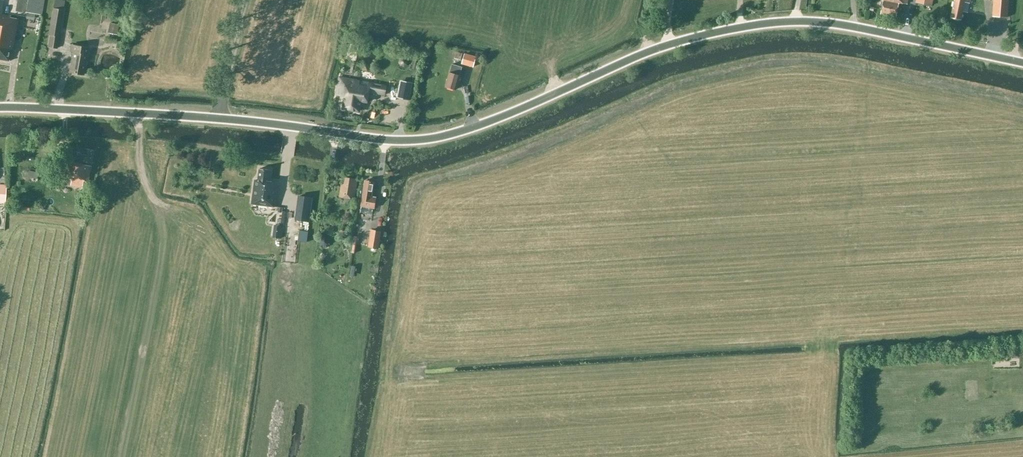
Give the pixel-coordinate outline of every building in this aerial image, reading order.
[(3,0),(1,0),(0,0),(0,59),(9,61),(17,19),(9,17),(9,16),(1,14),(3,0)] [(44,0),(28,0),(26,11),(41,14),(44,0)] [(907,0),(883,0),(881,13),(895,16),(898,2),(906,4),(907,0)] [(970,0),(954,0),(950,17),(961,19),(964,2),(969,3),(970,0)] [(992,16),(1007,17),(1008,0),(993,0),(992,16)] [(63,9),(53,8),(48,35),(50,35),(48,47),(57,48),(63,9)] [(119,24),(110,22),(108,33),(117,35),(119,24)] [(84,74),(88,48),(70,45),(69,50),(72,51),(68,72),(84,74)] [(465,54),(457,51),(455,58),(463,61),(462,64),(474,67),(477,56),(465,53),(465,54)] [(460,75),(462,66),(452,63),(449,71),(445,86),(456,89),(460,75)] [(384,94),(386,84),(340,76),(336,94),(344,95),(342,107),(359,110),(361,101),(368,102),(369,91),(384,94)] [(93,150),(77,147),(74,162),(65,160),(62,177),(72,179),(70,185),(82,187),(83,181),(87,182),(93,150)] [(252,204),(274,207),(277,183),(268,182),(270,170),(260,168),(258,180),(255,180),(252,204)] [(38,172),(29,171),(28,177),(37,179),(38,172)] [(357,178),(345,177),(344,184),(341,184),(339,196),(354,198),(357,178)] [(372,196),(374,181),(365,179),(361,205),(375,208),(376,196),(372,196)] [(296,220),(309,221),(312,198),(299,196),(296,220)] [(381,231),(371,229),(369,246),(379,248),(381,231)] [(308,232),(300,231),(299,241),(307,242),(308,232)] [(323,233),(319,235),(320,238),(319,242),(320,246),(324,248),(328,247),(330,242),(328,238),(324,236),(323,233)] [(976,381),(964,382),(966,402),(977,401),(976,381)]
